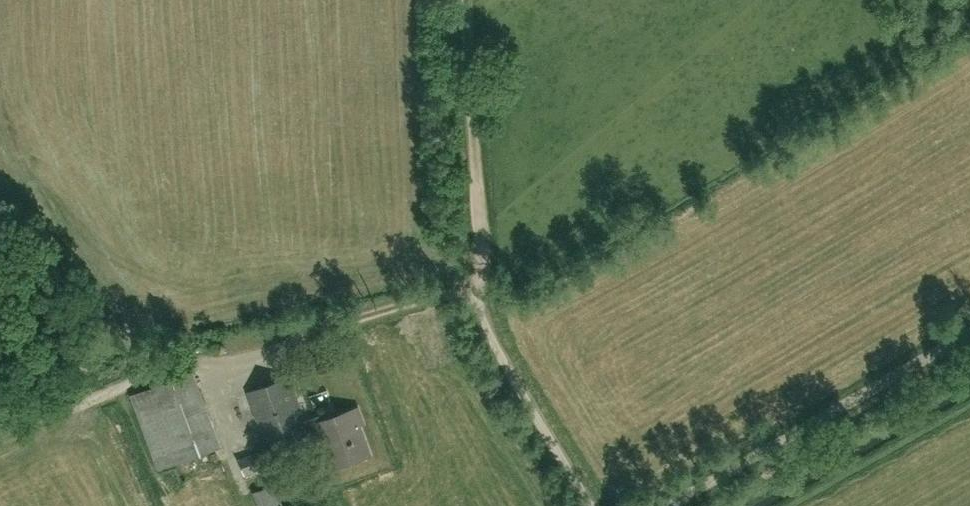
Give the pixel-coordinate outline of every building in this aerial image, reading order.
[(196,390),(190,373),(133,395),(160,468),(222,445),(201,388),(196,390)] [(306,421),(290,376),(247,392),(268,448),(310,433),(310,432),(321,428),(336,467),(370,454),(359,425),(363,423),(358,408),(333,417),(331,412),(306,421)] [(247,479),(257,476),(256,472),(265,469),(261,451),(239,458),(247,479)] [(263,489),(265,505),(280,505),(277,487),(263,489)]
